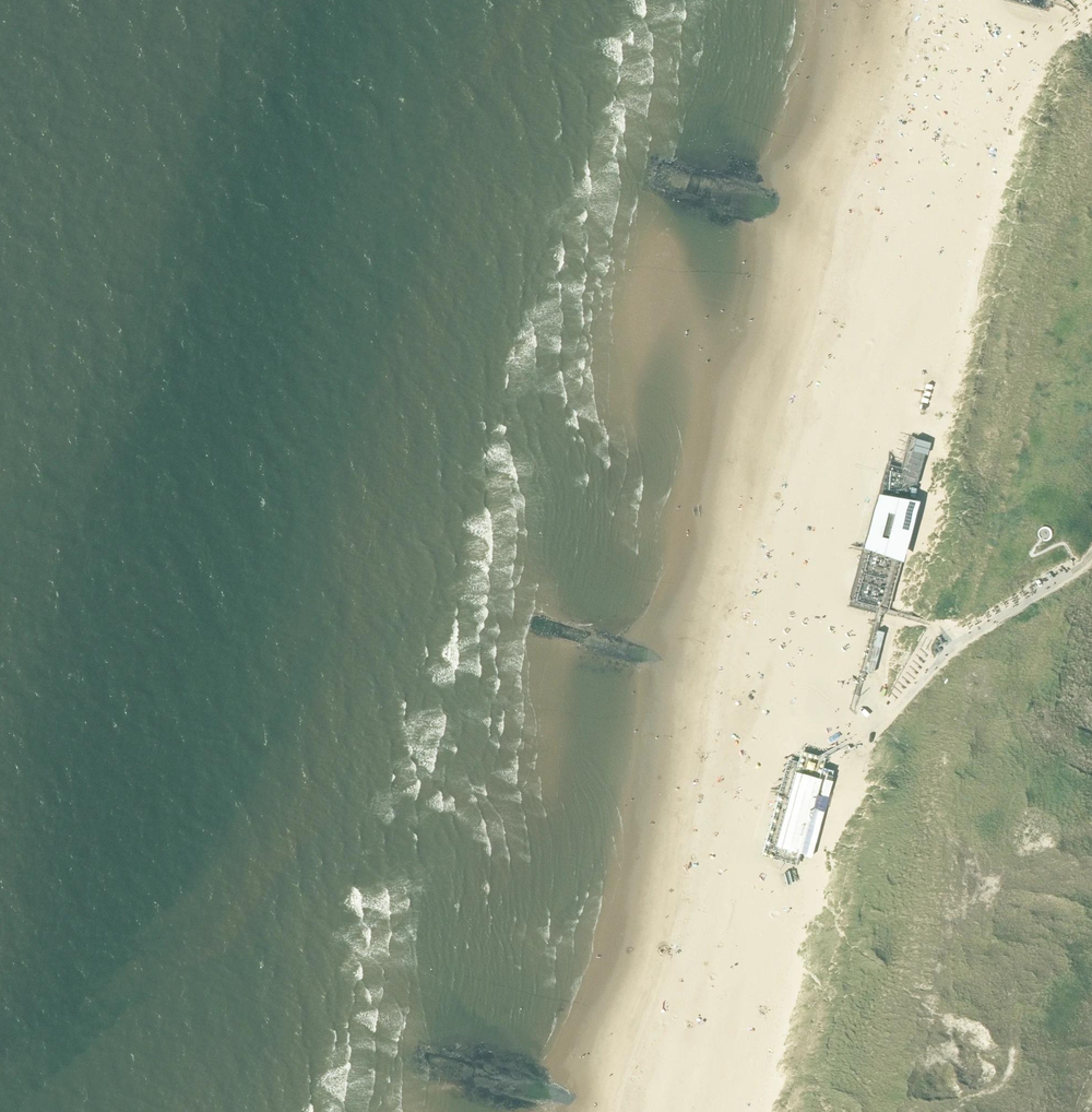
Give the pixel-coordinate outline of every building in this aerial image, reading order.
[(913,501),(875,491),(860,548),(898,558),(913,501)] [(804,774),(792,770),(770,846),(808,857),(830,781),(804,774)]
